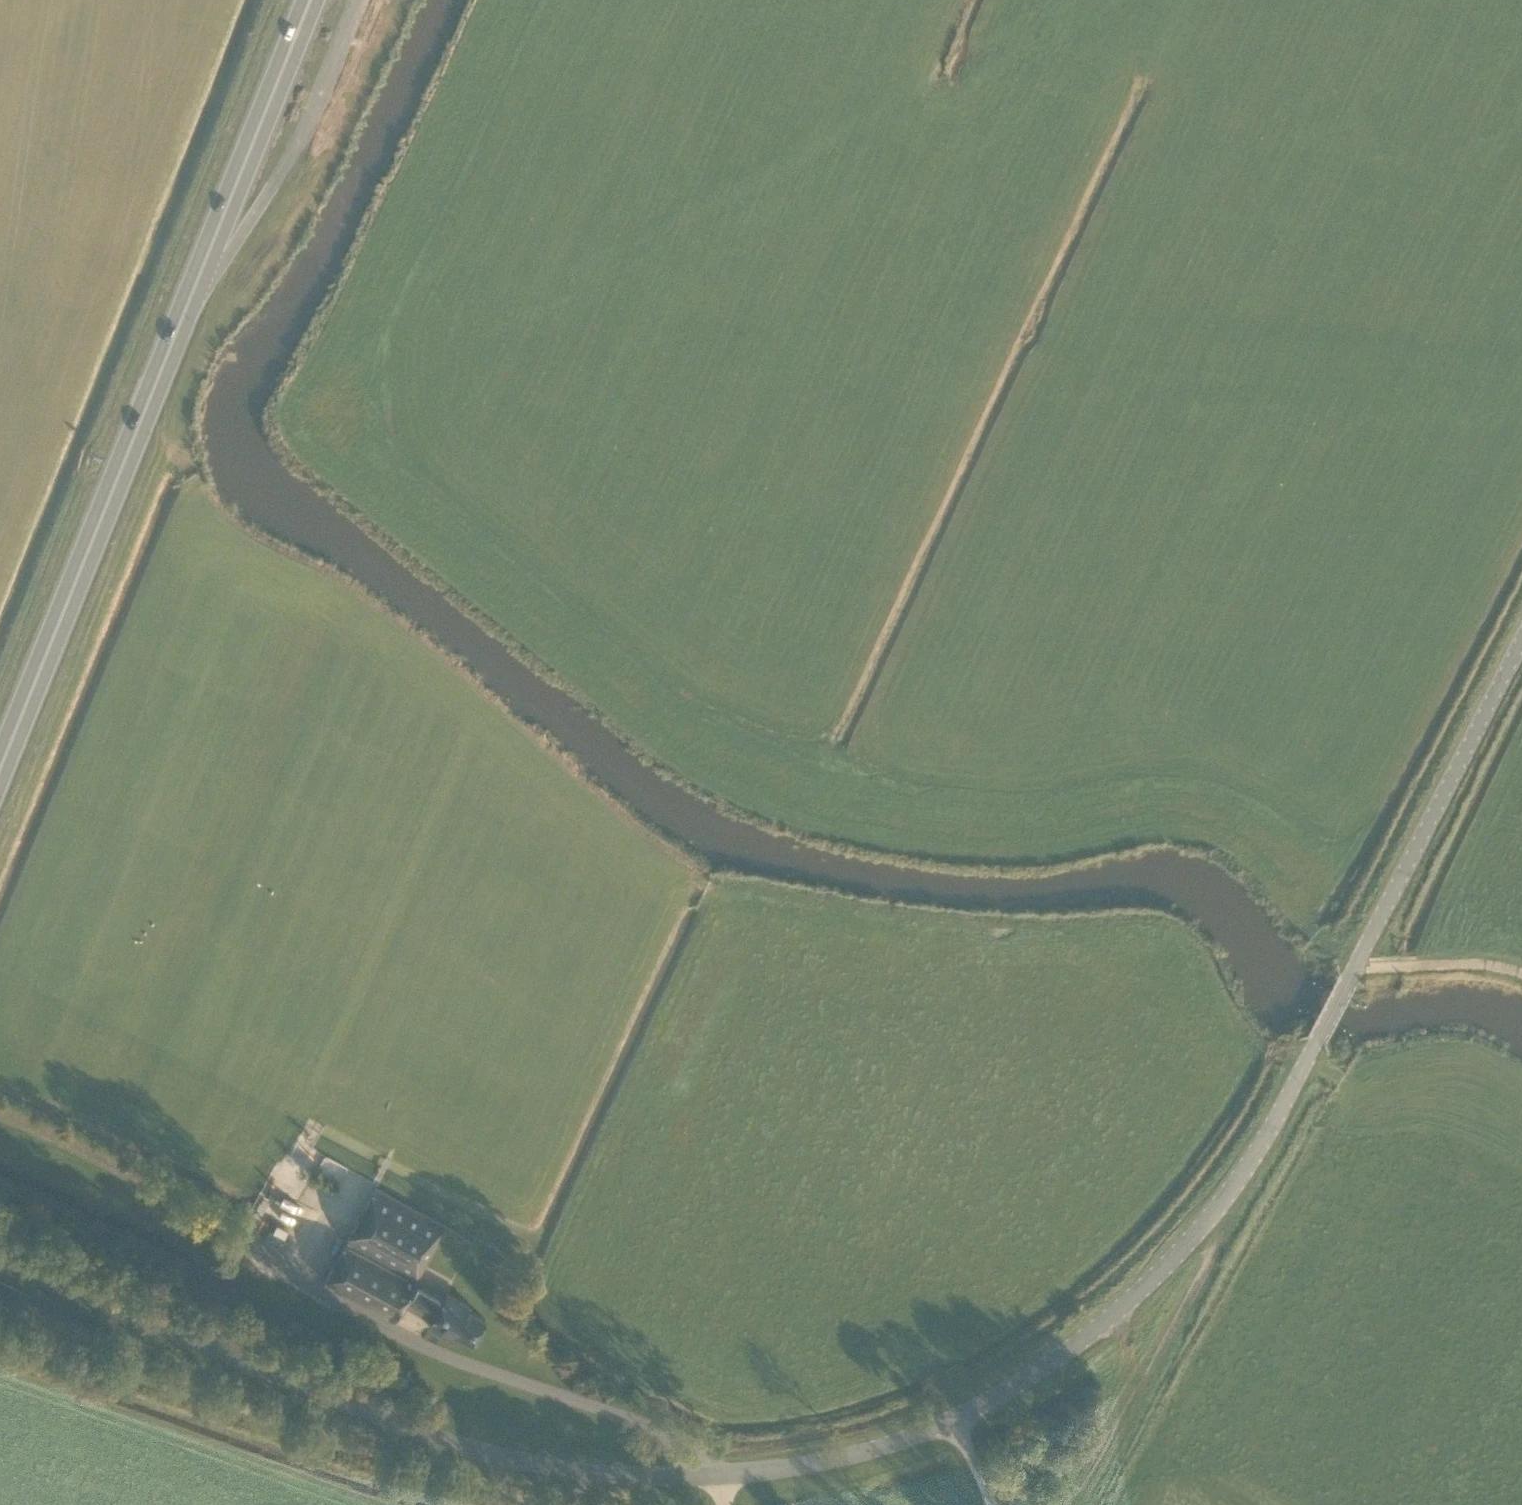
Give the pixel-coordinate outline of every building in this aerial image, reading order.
[(393,1319),(402,1302),(432,1319),(428,1325),(453,1338),(455,1333),(471,1341),(484,1318),(466,1308),(468,1304),(446,1292),(443,1298),(414,1282),(445,1226),(375,1188),(346,1241),(409,1275),(407,1279),(344,1244),(324,1281),(393,1319)]
